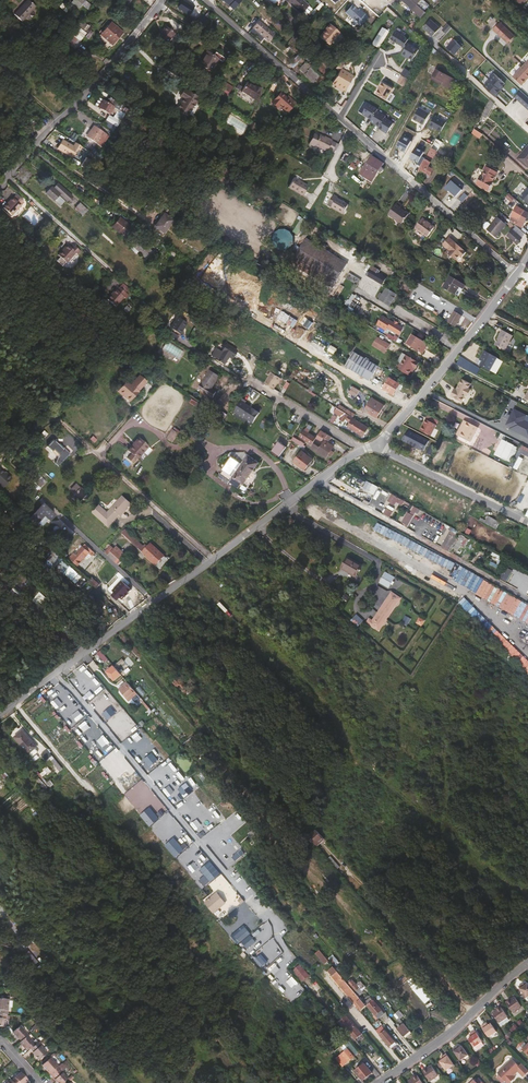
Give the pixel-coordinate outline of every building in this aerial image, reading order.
[(86,11),(89,8),(83,3),(85,1),(85,0),(72,0),(68,4),(76,12),(81,7),(86,11)] [(244,4),(241,1),(237,5),(232,0),(222,0),(221,1),(235,13),(244,4)] [(286,2),(303,16),(310,9),(300,0),(281,0),(286,2)] [(434,5),(428,0),(406,0),(426,18),(430,13),(428,11),(434,5)] [(30,4),(26,7),(35,14),(37,12),(30,4)] [(31,18),(35,14),(26,7),(23,10),(26,13),(31,18)] [(186,14),(196,20),(200,13),(190,7),(186,14)] [(388,8),(386,10),(397,21),(399,18),(388,8)] [(23,10),(16,17),(20,20),(23,16),(26,13),(23,10)] [(70,11),(66,15),(72,20),(76,16),(70,11)] [(203,25),(208,19),(202,14),(197,19),(203,25)] [(23,26),(24,24),(20,20),(16,17),(15,17),(23,26)] [(488,24),(509,44),(516,38),(494,18),(488,24)] [(82,20),(78,23),(83,30),(87,28),(82,20)] [(345,30),(337,23),(334,27),(332,25),(328,30),(329,31),(321,39),(331,48),(343,34),(342,33),(345,30)] [(442,31),(432,23),(425,31),(434,40),(442,31)] [(115,44),(123,35),(114,27),(106,36),(115,44)] [(376,45),(382,49),(392,30),(385,27),(376,45)] [(453,31),(449,27),(444,33),(448,37),(453,31)] [(173,36),(164,29),(159,35),(159,34),(155,39),(164,46),(173,36)] [(268,48),(275,40),(264,30),(256,38),(268,48)] [(396,34),(391,43),(405,50),(407,46),(409,43),(405,41),(406,40),(396,34)] [(69,48),(76,53),(82,47),(75,41),(69,48)] [(456,43),(448,50),(456,58),(464,50),(456,43)] [(406,51),(402,58),(407,61),(408,59),(410,59),(410,61),(414,63),(420,53),(409,47),(406,51)] [(202,62),(204,63),(214,69),(221,58),(225,61),(228,57),(221,52),(219,55),(210,50),(206,55),(202,62)] [(292,68),(301,58),(298,55),(288,64),(292,68)] [(333,56),(329,61),(339,69),(343,64),(333,56)] [(292,69),(296,72),(301,66),(297,63),(292,69)] [(305,70),(301,66),(296,72),(300,76),(302,73),(306,76),(304,78),(315,87),(322,80),(318,76),(316,79),(311,75),(312,73),(307,69),(305,70)] [(525,87),(527,84),(527,66),(516,79),(525,87)] [(57,67),(54,70),(65,80),(68,77),(57,67)] [(436,79),(455,90),(460,80),(441,71),(436,79)] [(413,76),(406,73),(399,86),(405,90),(413,76)] [(336,91),(348,97),(357,80),(345,74),(336,91)] [(496,77),(490,83),(491,84),(502,94),(505,91),(504,90),(507,87),(496,77)] [(216,92),(226,98),(233,86),(223,80),(216,92)] [(491,84),(485,90),(498,101),(501,98),(499,97),(502,94),(491,84)] [(254,89),(246,85),(241,93),(254,101),(260,91),(254,88),(254,89)] [(190,111),(200,94),(187,86),(182,94),(186,96),(179,107),(188,113),(190,111)] [(394,92),(383,86),(381,90),(382,91),(378,98),(388,103),(394,92)] [(285,112),(294,103),(291,99),(288,101),(278,92),(269,102),(273,105),(275,103),(285,112)] [(68,93),(63,98),(67,102),(72,96),(68,93)] [(517,100),(527,111),(527,99),(522,94),(517,100)] [(112,110),(114,107),(107,103),(99,98),(94,105),(105,112),(108,108),(112,110)] [(128,111),(109,100),(107,103),(114,107),(119,110),(126,114),(128,111)] [(486,120),(494,105),(490,101),(477,124),(481,125),(484,119),(486,120)] [(371,108),(365,119),(374,124),(379,115),(380,114),(371,108)] [(105,115),(102,119),(107,122),(118,128),(118,127),(126,114),(119,110),(113,120),(105,115)] [(425,127),(431,116),(420,110),(414,121),(425,127)] [(388,120),(379,115),(374,124),(373,126),(382,131),(387,122),(388,120)] [(442,133),(447,124),(435,118),(429,129),(433,131),(434,129),(442,133)] [(107,122),(103,128),(113,134),(115,132),(118,128),(107,122)] [(396,127),(387,122),(382,131),(381,133),(390,138),(396,127)] [(89,128),(81,139),(93,147),(101,135),(89,128)] [(471,139),(480,144),(483,139),(474,134),(471,139)] [(327,154),(328,154),(333,145),(334,144),(323,138),(318,135),(313,143),(318,146),(317,148),(327,154)] [(412,144),(403,139),(397,149),(402,151),(401,153),(406,155),(412,144)] [(332,156),(337,147),(333,145),(328,154),(332,156)] [(440,150),(434,146),(431,152),(429,156),(427,159),(433,163),(440,150)] [(416,150),(411,160),(419,165),(418,166),(422,169),(426,161),(422,159),(425,154),(416,150)] [(518,162),(527,171),(527,151),(518,162)] [(74,152),(70,159),(74,161),(79,155),(74,152)] [(429,170),(433,163),(427,159),(426,161),(422,169),(420,172),(432,179),(435,173),(429,170)] [(386,166),(375,160),(373,162),(372,161),(362,177),(375,184),(386,166)] [(88,162),(84,170),(89,173),(92,168),(94,165),(88,162)] [(477,186),(489,192),(492,187),(491,185),(498,173),(488,168),(483,178),(482,178),(477,186)] [(301,198),(307,189),(293,180),(287,189),(301,198)] [(452,182),(445,190),(449,193),(450,192),(456,198),(463,191),(452,182)] [(48,191),(45,194),(54,202),(57,199),(59,196),(67,203),(68,201),(70,203),(71,202),(72,201),(70,199),(72,197),(60,187),(57,190),(58,191),(56,193),(52,190),(52,189),(49,192),(48,191)] [(519,200),(527,207),(527,206),(527,191),(519,200)] [(464,192),(459,199),(463,202),(468,195),(464,192)] [(23,202),(16,195),(13,198),(3,208),(12,216),(21,205),(20,205),(23,202)] [(330,204),(333,206),(332,208),(344,215),(349,207),(337,200),(338,198),(335,196),(330,204)] [(400,222),(407,211),(397,205),(392,202),(386,214),(400,222)] [(79,204),(75,210),(82,217),(87,211),(79,204)] [(513,222),(524,228),(527,221),(527,214),(523,211),(519,218),(516,216),(513,222)] [(167,215),(165,218),(174,223),(176,221),(167,215)] [(427,233),(431,226),(433,223),(421,215),(419,218),(414,225),(427,233)] [(166,235),(174,223),(165,218),(157,228),(166,235)] [(485,231),(494,239),(505,227),(496,219),(485,231)] [(120,220),(111,229),(123,239),(132,230),(120,220)] [(302,235),(309,223),(304,220),(297,232),(302,235)] [(277,228),(274,238),(277,240),(276,245),(290,250),(296,234),(277,228)] [(511,233),(520,241),(524,237),(515,229),(511,233)] [(506,239),(515,246),(520,241),(511,233),(506,239)] [(463,260),(468,254),(451,240),(445,247),(450,251),(447,254),(455,262),(459,257),(463,260)] [(308,241),(305,245),(346,269),(349,265),(308,241)] [(139,244),(135,249),(150,263),(157,256),(149,250),(147,252),(139,244)] [(305,245),(302,252),(299,257),(298,259),(295,265),(331,287),(332,284),(337,286),(338,283),(340,281),(343,275),(346,269),(305,245)] [(80,252),(74,247),(71,250),(68,247),(58,257),(67,265),(76,254),(77,255),(80,252)] [(374,269),(370,275),(382,282),(385,278),(381,275),(382,273),(374,269)] [(364,281),(352,274),(348,281),(359,289),(364,281)] [(385,286),(386,284),(382,282),(370,275),(369,276),(385,286)] [(462,281),(451,299),(462,306),(473,288),(462,281)] [(390,287),(387,293),(396,299),(400,293),(390,287)] [(126,294),(120,289),(117,292),(116,291),(107,300),(116,308),(124,299),(123,297),(126,294)] [(393,304),(396,299),(387,293),(384,292),(382,296),(385,297),(384,299),(393,304)] [(363,306),(358,303),(352,312),(358,315),(363,306)] [(460,313),(453,323),(458,326),(460,324),(461,324),(466,317),(460,313)] [(174,326),(184,332),(191,321),(181,315),(174,326)] [(386,328),(388,325),(389,326),(399,332),(402,328),(390,320),(383,315),(377,323),(386,328)] [(175,331),(172,335),(179,339),(182,335),(175,331)] [(504,332),(504,334),(514,340),(515,337),(504,332)] [(514,340),(504,334),(503,336),(502,335),(497,347),(508,352),(514,340)] [(415,335),(410,343),(414,345),(412,347),(420,351),(426,342),(415,335)] [(388,344),(376,338),(373,342),(370,340),(366,346),(385,357),(389,351),(385,349),(388,344)] [(229,343),(226,348),(238,356),(241,350),(229,343)] [(226,348),(219,359),(228,364),(233,356),(236,358),(238,356),(226,348)] [(497,359),(486,354),(484,358),(483,357),(479,365),(491,371),(497,359)] [(346,370),(370,384),(379,369),(356,355),(346,370)] [(405,356),(399,366),(401,368),(408,358),(405,356)] [(396,370),(410,379),(412,375),(414,376),(421,365),(408,358),(401,368),(399,366),(396,370)] [(467,364),(461,361),(459,366),(464,369),(467,364)] [(213,368),(201,386),(216,396),(220,389),(215,386),(222,374),(213,368)] [(149,377),(141,370),(132,381),(127,378),(119,388),(126,392),(126,391),(129,393),(128,393),(133,397),(141,387),(141,386),(149,377)] [(284,378),(275,372),(269,383),(278,389),(284,378)] [(392,379),(386,390),(397,396),(402,385),(392,379)] [(472,384),(463,380),(458,390),(456,393),(454,391),(452,396),(463,402),(467,395),(469,396),(472,391),(470,389),(472,384)] [(356,392),(363,396),(366,391),(359,387),(356,392)] [(207,401),(211,407),(219,402),(215,397),(207,401)] [(377,397),(377,398),(389,405),(390,405),(377,397)] [(377,398),(374,403),(386,411),(389,405),(377,398)] [(243,399),(236,412),(255,423),(261,412),(246,404),(247,401),(243,399)] [(386,411),(374,403),(372,407),(375,409),(384,414),(386,411)] [(345,414),(347,410),(340,406),(338,409),(345,414)] [(382,417),(384,414),(375,409),(373,412),(382,417)] [(417,429),(428,435),(435,420),(425,414),(417,429)] [(369,430),(372,426),(372,425),(357,415),(354,419),(351,423),(355,426),(357,423),(369,430)] [(466,421),(458,436),(471,443),(479,429),(466,421)] [(183,427),(177,423),(171,433),(177,436),(183,427)] [(368,433),(369,430),(357,423),(355,426),(368,433)] [(302,435),(314,444),(319,437),(311,432),(312,430),(309,428),(307,429),(306,429),(302,435)] [(328,438),(331,434),(324,430),(319,437),(324,440),(326,437),(328,438)] [(143,454),(153,441),(144,434),(133,446),(138,450),(143,454)] [(306,446),(307,444),(297,437),(294,441),(307,449),(309,447),(306,446)] [(56,464),(59,467),(71,454),(65,449),(64,450),(54,440),(47,447),(52,452),(54,451),(59,455),(56,464)] [(333,450),(336,446),(326,440),(322,447),(316,443),(313,448),(328,458),(330,455),(333,457),(336,452),(333,450)] [(514,447),(503,441),(496,456),(507,462),(514,447)] [(273,451),(281,457),(288,448),(280,442),(273,451)] [(511,466),(515,469),(524,454),(527,456),(527,447),(524,444),(511,466)] [(514,447),(507,462),(512,464),(519,449),(514,447)] [(139,459),(143,454),(138,450),(133,455),(139,459)] [(295,466),(306,474),(313,463),(302,456),(295,466)] [(251,457),(250,460),(260,467),(262,464),(251,457)] [(240,463),(234,459),(226,472),(227,472),(224,477),(250,494),(254,488),(248,484),(260,467),(250,460),(247,464),(242,461),(240,463)] [(6,492),(15,483),(9,478),(8,479),(2,473),(0,475),(0,487),(6,492)] [(35,479),(31,483),(39,490),(43,486),(40,483),(35,479)] [(66,489),(79,501),(83,496),(71,484),(66,489)] [(55,510),(41,496),(37,501),(45,508),(32,522),(38,528),(46,519),(52,524),(57,519),(51,514),(55,510)] [(404,501),(395,496),(391,503),(395,505),(396,502),(402,505),(404,501)] [(123,497),(112,509),(119,517),(121,518),(132,505),(123,497)] [(119,517),(112,509),(107,514),(99,506),(92,513),(108,528),(119,517)] [(405,528),(407,529),(416,513),(418,509),(415,507),(410,515),(408,513),(402,524),(405,526),(405,528)] [(387,510),(383,515),(389,519),(392,513),(387,510)] [(493,521),(490,527),(496,530),(498,527),(495,526),(497,523),(493,521)] [(450,532),(441,548),(448,552),(457,536),(458,536),(460,533),(450,527),(448,531),(450,532)] [(149,551),(124,529),(121,533),(159,568),(169,557),(155,545),(149,551)] [(114,550),(106,557),(110,560),(117,553),(114,550)] [(86,581),(55,552),(48,560),(79,589),(86,581)] [(79,561),(77,559),(76,559),(72,563),(73,565),(80,571),(91,558),(94,561),(97,558),(94,555),(92,557),(86,553),(79,561)] [(127,562),(117,553),(110,560),(120,569),(127,562)] [(360,576),(367,565),(351,556),(344,566),(360,576)] [(507,582),(513,571),(506,567),(500,578),(507,582)] [(385,571),(379,583),(389,588),(395,577),(385,571)] [(38,606),(46,599),(30,582),(22,589),(38,606)] [(93,582),(89,586),(98,593),(101,590),(93,582)] [(373,615),(370,619),(382,626),(401,592),(393,587),(376,617),(373,615)] [(527,634),(527,614),(524,612),(511,637),(523,643),(527,634)] [(416,624),(423,626),(425,620),(419,618),(416,624)] [(497,631),(492,636),(527,670),(527,660),(497,631)] [(112,665),(114,663),(104,652),(102,655),(109,663),(110,663),(112,665)] [(119,681),(125,677),(118,668),(112,673),(119,681)] [(179,676),(177,678),(186,688),(190,693),(192,695),(195,694),(179,676)] [(189,694),(190,693),(186,688),(177,678),(174,681),(179,687),(180,687),(185,692),(187,691),(189,694)] [(133,695),(137,692),(131,684),(129,682),(124,687),(126,690),(125,691),(132,700),(135,697),(133,695)] [(102,710),(107,706),(101,699),(96,703),(102,710)] [(199,699),(197,701),(206,712),(208,710),(199,699)] [(204,713),(206,712),(197,701),(195,703),(204,713)] [(202,722),(206,719),(200,711),(198,712),(190,703),(187,705),(202,722)] [(117,727),(122,723),(116,716),(112,719),(115,722),(113,724),(117,727)] [(24,731),(20,735),(35,751),(39,748),(24,731)] [(31,755),(35,751),(20,735),(16,738),(31,755)] [(41,757),(46,763),(48,761),(59,774),(62,772),(46,753),(41,757)] [(317,844),(326,837),(318,827),(309,834),(317,844)] [(333,856),(330,859),(339,869),(343,867),(333,856)] [(22,956),(31,967),(37,963),(28,951),(22,956)] [(329,963),(319,952),(316,955),(325,966),(329,963)] [(295,976),(304,987),(313,979),(305,969),(295,976)] [(366,1007),(333,969),(329,973),(332,977),(331,978),(361,1013),(367,1008),(366,1007)] [(527,996),(527,984),(527,983),(525,985),(524,984),(522,985),(521,984),(518,987),(526,998),(527,996)] [(434,998),(421,984),(414,990),(427,1004),(434,998)] [(510,1000),(505,1003),(512,1013),(520,1007),(514,997),(510,1000)] [(6,1015),(7,1015),(8,1000),(0,999),(0,1014),(6,1015)] [(375,1018),(381,1013),(372,1002),(366,1007),(375,1018)] [(508,1016),(501,1006),(496,1010),(493,1012),(499,1022),(501,1025),(510,1019),(508,1016)] [(5,1027),(5,1020),(10,1020),(10,1016),(6,1016),(6,1015),(0,1014),(0,1027),(5,1027)] [(354,1023),(349,1017),(342,1022),(347,1028),(351,1032),(355,1037),(359,1034),(361,1037),(364,1035),(358,1028),(354,1023)] [(399,1034),(407,1028),(398,1018),(391,1024),(399,1034)] [(481,1026),(488,1036),(496,1031),(490,1022),(488,1024),(487,1023),(485,1024),(484,1023),(481,1026)] [(16,1036),(21,1041),(28,1035),(20,1026),(12,1033),(16,1036)] [(383,1030),(382,1029),(377,1033),(380,1037),(381,1037),(388,1046),(393,1042),(383,1030)] [(474,1046),(482,1041),(475,1030),(471,1032),(472,1033),(470,1035),(471,1036),(468,1038),(474,1046)] [(27,1047),(30,1050),(31,1050),(38,1043),(40,1041),(37,1038),(35,1040),(30,1034),(28,1035),(21,1041),(21,1042),(26,1048),(27,1047)] [(38,1043),(31,1050),(36,1055),(35,1056),(39,1061),(47,1054),(38,1043)] [(353,1044),(349,1047),(355,1054),(359,1050),(353,1044)] [(460,1060),(468,1054),(462,1045),(459,1047),(458,1045),(456,1047),(456,1046),(452,1049),(460,1060)] [(344,1063),(355,1054),(349,1047),(339,1056),(344,1063)] [(439,1061),(446,1070),(454,1064),(446,1053),(443,1055),(443,1056),(441,1058),(442,1059),(439,1061)] [(48,1071),(53,1076),(60,1070),(61,1070),(51,1058),(42,1066),(47,1072),(48,1071)] [(523,1066),(521,1068),(519,1066),(512,1059),(497,1074),(507,1082),(510,1082),(515,1078),(513,1076),(518,1072),(523,1077),(527,1072),(527,1071),(523,1066)] [(356,1067),(354,1068),(361,1077),(369,1070),(362,1061),(359,1065),(357,1063),(355,1065),(356,1067)] [(428,1068),(423,1071),(430,1081),(438,1075),(432,1065),(428,1068)] [(64,1082),(68,1079),(60,1070),(53,1076),(58,1082),(57,1082),(64,1082)] [(28,1081),(21,1073),(12,1081),(14,1082),(26,1082),(28,1081)]
